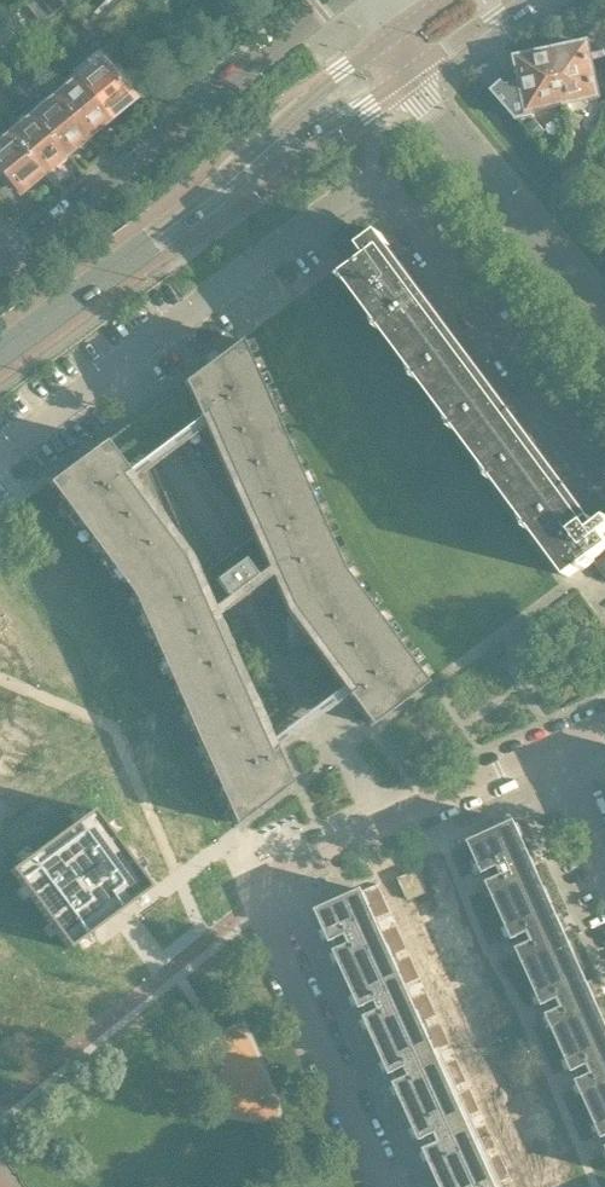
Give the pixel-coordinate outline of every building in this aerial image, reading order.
[(31,12),(41,24),(65,5),(61,0),(46,0),(31,12)] [(91,13),(111,34),(120,26),(144,3),(142,0),(104,0),(91,13)] [(93,67),(79,78),(110,116),(132,97),(124,88),(130,83),(123,74),(135,63),(112,40),(88,60),(93,67)] [(571,42),(551,46),(563,102),(595,95),(592,77),(585,44),(573,46),(571,42)] [(491,91),(515,118),(529,115),(528,109),(563,102),(551,46),(530,50),(531,55),(518,58),(523,82),(507,85),(503,80),(491,91)] [(110,116),(79,78),(74,72),(60,82),(66,89),(55,98),(86,136),(95,128),(101,129),(109,122),(109,117),(110,116)] [(592,77),(595,95),(598,107),(604,106),(604,102),(604,75),(592,77)] [(86,136),(55,98),(33,116),(64,154),(73,146),(78,148),(87,141),(86,136)] [(64,154),(33,116),(12,134),(42,171),(50,165),(56,167),(64,160),(64,154)] [(535,119),(526,126),(536,137),(544,130),(535,119)] [(12,134),(6,127),(0,132),(0,167),(4,172),(0,175),(0,179),(5,186),(11,181),(19,190),(42,171),(12,134)] [(347,261),(350,259),(365,247),(363,245),(348,224),(330,238),(347,261)] [(389,245),(390,245),(381,232),(363,245),(365,247),(350,259),(356,267),(345,275),(342,277),(353,286),(375,316),(380,328),(390,336),(412,366),(417,378),(427,385),(450,416),(450,417),(454,428),(462,434),(464,436),(487,466),(491,478),(501,486),(524,515),(528,528),(539,536),(569,577),(581,568),(583,570),(596,561),(594,558),(596,557),(599,561),(596,563),(604,576),(604,520),(598,525),(592,517),(591,518),(389,245)] [(184,382),(106,440),(79,460),(70,466),(49,482),(51,485),(58,495),(62,500),(69,510),(72,513),(79,523),(83,528),(90,537),(93,541),(100,550),(104,556),(111,565),(114,569),(121,578),(125,584),(132,593),(133,595),(134,597),(139,608),(141,614),(148,630),(153,640),(156,647),(161,658),(163,662),(168,673),(171,679),(175,690),(177,695),(182,705),(185,712),(190,723),(192,727),(197,738),(200,745),(204,755),(206,759),(206,760),(211,771),(214,777),(219,788),(221,792),(226,803),(229,810),(233,821),(235,824),(235,825),(292,783),(283,762),(276,747),(269,751),(262,734),(213,624),(279,575),(293,607),(336,665),(354,689),(347,694),(370,725),(427,683),(426,682),(425,679),(417,670),(414,665),(406,655),(404,652),(397,642),(393,637),(386,627),(383,624),(376,614),(372,609),(365,599),(363,596),(355,586),(352,581),(344,571),(343,569),(342,567),(337,556),(334,550),(329,539),(328,535),(323,524),(320,518),(315,506),(313,502),(308,491),(305,485),(300,474),(299,470),(294,459),(291,452),(286,441),(284,437),(279,426),(276,420),(271,409),(270,405),(265,393),(262,387),(257,376),(255,372),(250,361),(247,355),(242,343),(241,340),(241,339),(219,355),(218,356),(210,362),(184,382)] [(583,677),(580,670),(575,673),(578,679),(583,677)] [(92,809),(9,870),(67,949),(76,943),(87,935),(91,931),(126,906),(133,900),(138,896),(146,890),(150,888),(147,884),(141,875),(138,872),(122,850),(92,809)] [(473,841),(504,908),(546,889),(516,822),(473,841)] [(401,877),(399,878),(408,900),(428,891),(418,869),(411,873),(401,877)] [(576,955),(546,889),(504,908),(533,974),(576,955)] [(363,891),(321,910),(351,977),(394,957),(363,891)] [(576,955),(533,974),(552,1015),(553,1016),(563,1040),(604,1021),(604,1020),(576,955)] [(394,957),(351,977),(381,1043),(424,1024),(394,957)] [(563,1040),(593,1106),(604,1100),(604,1021),(563,1040)] [(424,1024),(381,1043),(411,1109),(453,1090),(424,1024)] [(453,1090),(411,1109),(441,1174),(483,1155),(453,1090)] [(593,1106),(604,1133),(604,1100),(593,1106)] [(441,1174),(446,1186),(497,1186),(483,1155),(441,1174)]
